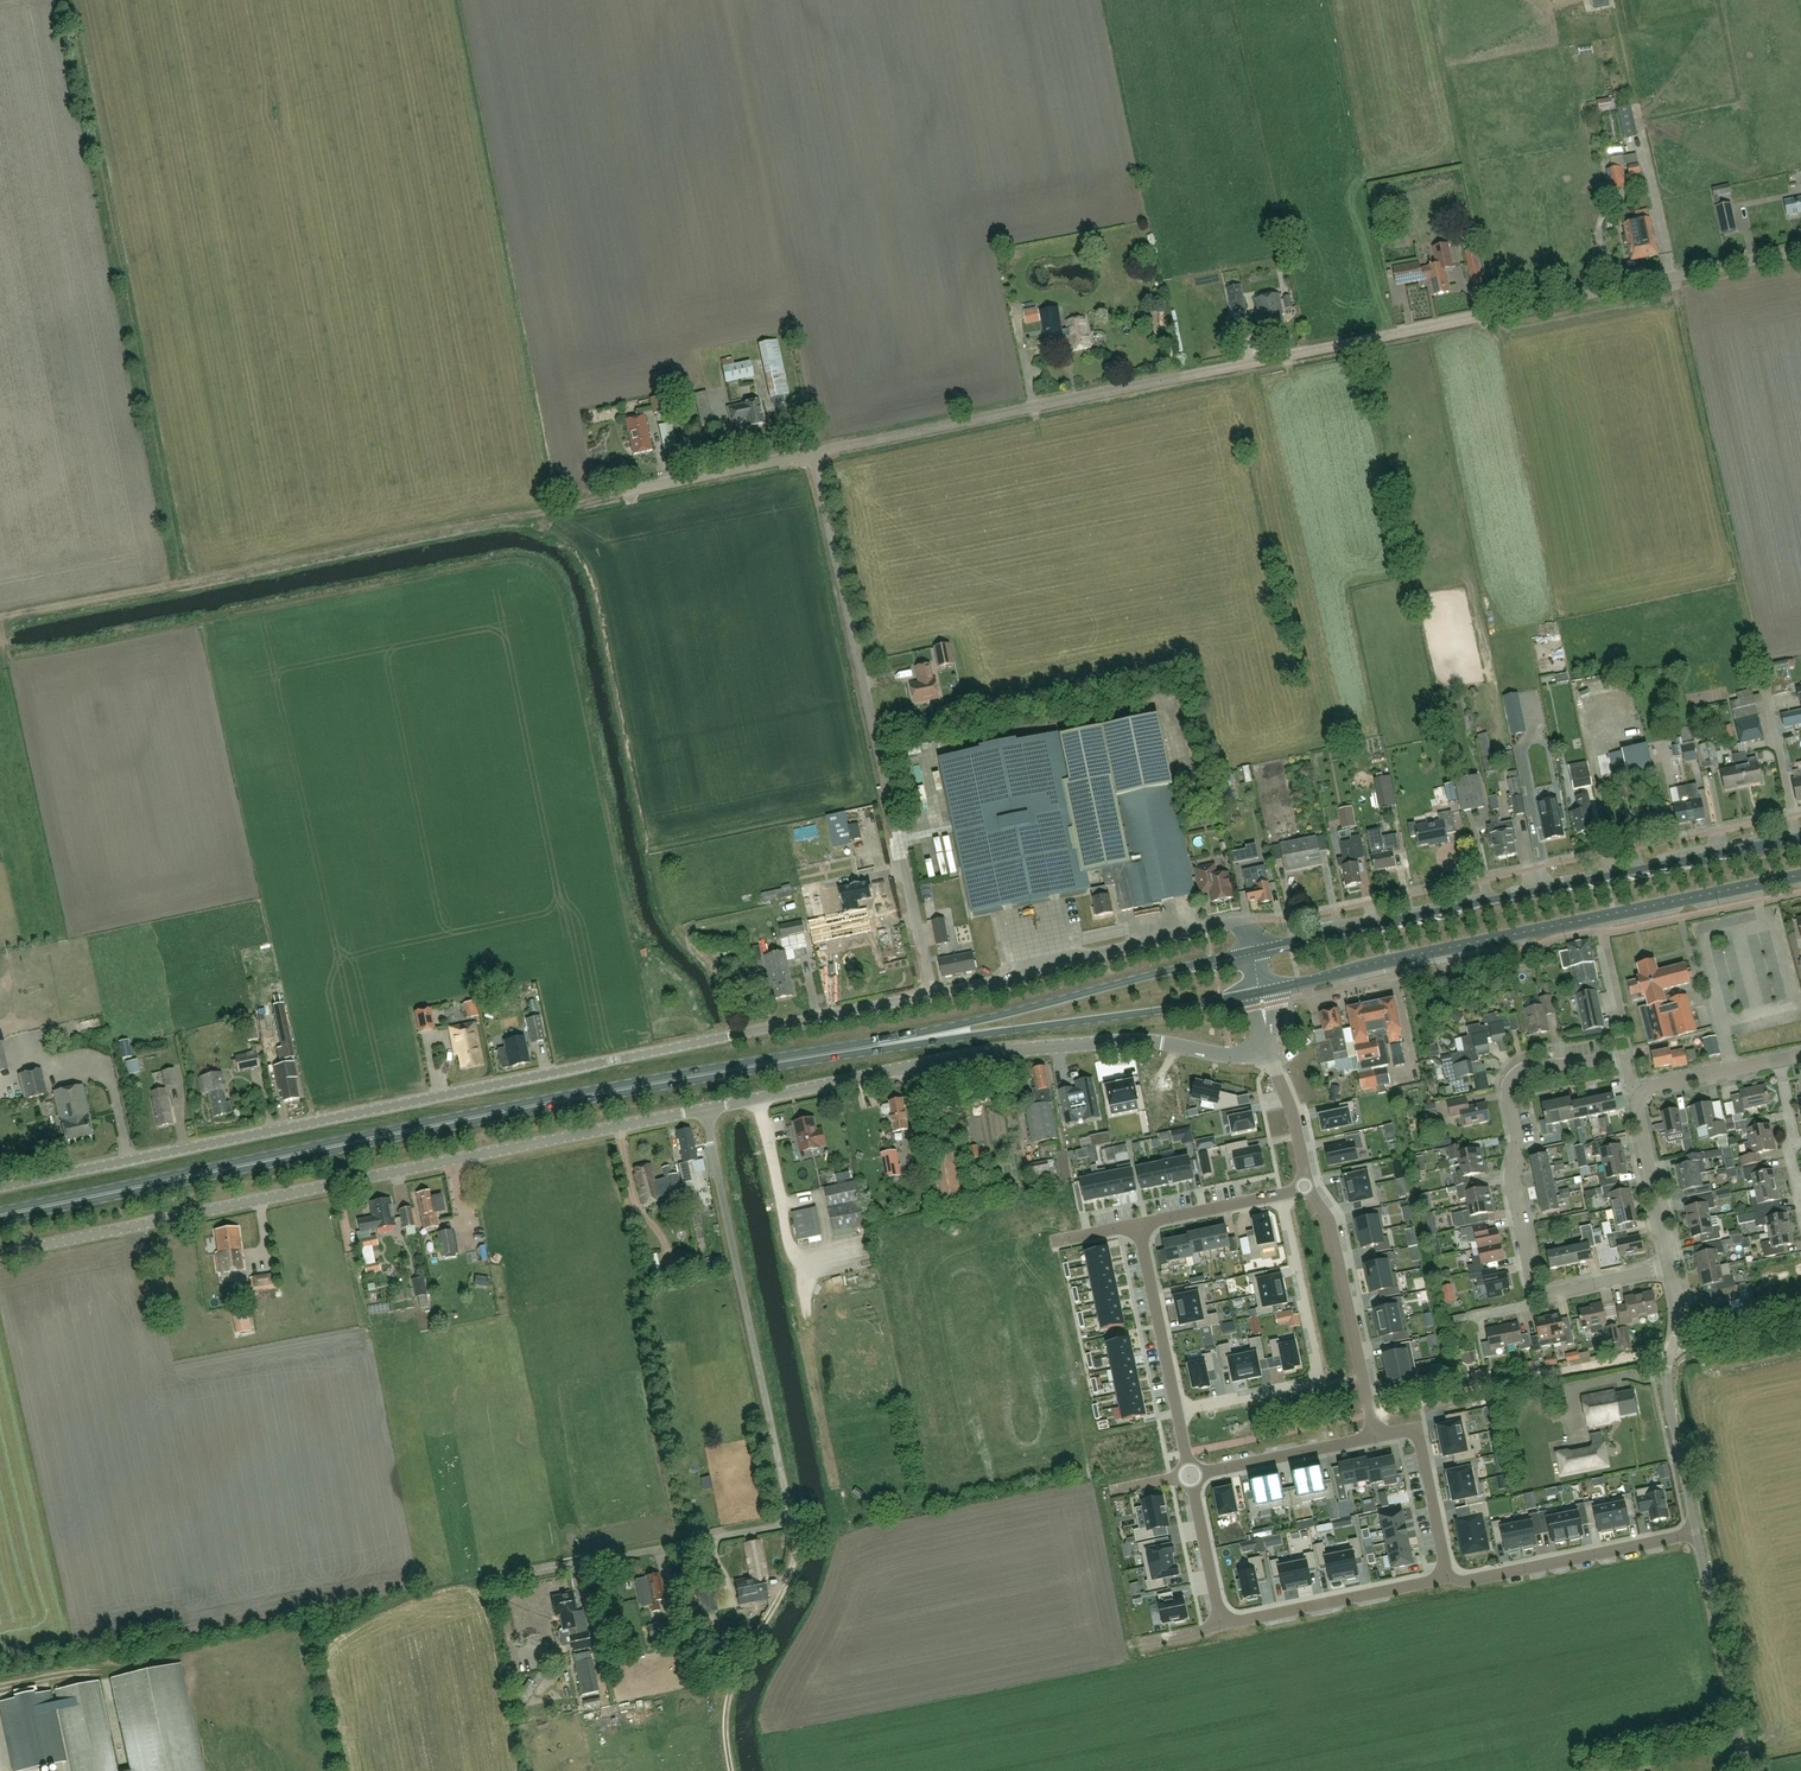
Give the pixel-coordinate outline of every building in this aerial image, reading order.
[(1639,164),(1628,166),(1629,175),(1640,173),(1639,164)] [(1625,187),(1621,167),(1607,170),(1611,190),(1625,187)] [(1730,184),(1712,188),(1716,206),(1720,205),(1719,196),(1732,194),(1730,184)] [(1716,207),(1719,221),(1733,218),(1730,204),(1716,207)] [(1641,242),(1644,259),(1657,256),(1650,220),(1636,223),(1636,225),(1641,242)] [(1636,225),(1636,223),(1625,225),(1627,237),(1623,237),(1624,245),(1628,244),(1632,261),(1644,259),(1641,242),(1636,225)] [(1430,285),(1433,296),(1451,292),(1446,269),(1454,268),(1448,244),(1433,248),(1437,265),(1432,266),(1431,264),(1429,264),(1430,266),(1427,267),(1427,268),(1420,269),(1419,263),(1394,268),(1397,285),(1422,280),(1429,278),(1431,285),(1430,285)] [(1470,272),(1473,286),(1483,284),(1479,270),(1478,270),(1473,271),(1470,272)] [(1227,288),(1231,310),(1245,308),(1241,285),(1227,288)] [(1278,293),(1255,298),(1258,313),(1262,312),(1263,319),(1261,319),(1263,331),(1284,326),(1282,313),(1278,293)] [(1021,323),(1024,335),(1042,333),(1039,310),(1025,312),(1026,322),(1021,323)] [(1067,333),(1069,349),(1089,346),(1084,316),(1065,319),(1066,328),(1065,328),(1065,334),(1067,333)] [(759,343),(770,398),(788,394),(777,339),(759,343)] [(750,361),(733,364),(722,367),(725,382),(753,376),(750,361)] [(650,399),(654,414),(668,411),(664,395),(650,399)] [(742,404),(727,408),(730,423),(746,419),(747,427),(764,423),(759,400),(742,404)] [(636,410),(637,417),(625,420),(633,453),(651,449),(644,416),(642,409),(636,410)] [(711,411),(698,413),(701,427),(714,424),(711,411)] [(671,422),(659,425),(664,448),(676,446),(671,422)] [(1535,638),(1538,663),(1550,662),(1546,636),(1535,638)] [(935,647),(939,667),(953,664),(949,645),(935,647)] [(1788,660),(1772,663),(1774,671),(1790,668),(1788,660)] [(918,683),(909,685),(913,703),(938,698),(934,679),(931,680),(928,665),(914,668),(918,683)] [(1738,700),(1730,702),(1734,719),(1758,714),(1752,689),(1736,693),(1738,700)] [(1784,726),(1800,722),(1800,711),(1782,715),(1784,726)] [(1758,714),(1734,719),(1740,744),(1764,739),(1758,714)] [(1161,900),(1193,893),(1195,893),(1158,716),(1083,732),(1097,798),(1104,831),(1116,885),(1121,911),(1162,903),(1161,900)] [(1526,732),(1523,719),(1509,722),(1512,735),(1526,732)] [(1097,916),(1113,913),(1110,896),(1109,896),(1107,887),(1116,885),(1104,831),(1097,798),(1083,732),(1061,736),(1070,782),(1067,783),(1057,737),(1012,746),(1011,742),(993,746),(993,750),(942,761),(972,911),(1089,887),(1086,873),(1102,869),(1106,886),(1092,889),(1094,899),(1093,899),(1095,908),(1093,908),(1095,916),(1097,915),(1097,916)] [(1792,735),(1784,736),(1785,744),(1793,742),(1792,735)] [(1683,746),(1685,757),(1697,755),(1694,743),(1683,746)] [(1714,743),(1700,746),(1704,767),(1718,764),(1714,743)] [(1597,757),(1603,781),(1654,769),(1648,745),(1597,757)] [(1745,753),(1739,754),(1746,786),(1762,783),(1758,764),(1745,766),(1744,761),(1747,760),(1745,753)] [(1746,786),(1739,754),(1733,755),(1734,763),(1738,762),(1739,768),(1721,771),(1725,790),(1746,786)] [(1589,767),(1569,770),(1572,789),(1591,786),(1589,767)] [(1793,771),(1794,778),(1792,778),(1797,802),(1800,802),(1800,769),(1793,771)] [(1245,786),(1257,780),(1253,770),(1240,775),(1245,786)] [(1479,776),(1455,781),(1462,811),(1485,806),(1479,776)] [(1378,779),(1383,806),(1395,804),(1389,777),(1378,779)] [(1518,778),(1508,780),(1511,794),(1521,792),(1518,778)] [(1617,783),(1620,798),(1628,797),(1627,794),(1636,793),(1633,780),(1617,783)] [(1453,784),(1445,786),(1449,803),(1457,801),(1453,784)] [(1694,820),(1705,818),(1701,798),(1699,798),(1697,784),(1687,786),(1689,800),(1690,800),(1694,820)] [(1689,800),(1687,786),(1678,788),(1681,802),(1674,803),(1678,824),(1694,820),(1690,800),(1689,800)] [(1520,793),(1508,796),(1510,807),(1514,806),(1516,815),(1524,813),(1520,793)] [(1590,831),(1592,830),(1590,824),(1593,823),(1589,800),(1588,800),(1587,794),(1576,796),(1577,803),(1579,811),(1573,812),(1569,812),(1571,824),(1575,823),(1577,833),(1583,832),(1584,834),(1589,833),(1590,831)] [(1564,836),(1561,821),(1564,820),(1562,808),(1559,809),(1557,798),(1538,802),(1545,839),(1564,836)] [(1436,805),(1438,813),(1449,809),(1447,802),(1436,805)] [(1359,827),(1356,808),(1341,810),(1345,829),(1359,827)] [(1445,833),(1455,831),(1451,812),(1439,814),(1440,821),(1415,826),(1419,845),(1435,842),(1435,844),(1447,841),(1445,833)] [(1501,831),(1499,823),(1498,816),(1490,818),(1491,825),(1487,826),(1489,833),(1488,834),(1490,845),(1494,844),(1497,858),(1507,856),(1502,831),(1501,831)] [(1502,831),(1507,856),(1516,854),(1514,840),(1517,840),(1514,828),(1512,821),(1499,823),(1501,831),(1502,831)] [(947,850),(953,849),(951,834),(944,835),(947,850)] [(1365,857),(1361,840),(1360,835),(1350,837),(1351,840),(1340,843),(1343,858),(1337,859),(1339,868),(1342,867),(1346,886),(1361,883),(1357,863),(1356,863),(1356,859),(1365,857)] [(1372,856),(1375,871),(1395,867),(1392,849),(1399,848),(1396,835),(1381,838),(1384,854),(1372,856)] [(1316,838),(1298,841),(1304,868),(1321,864),(1316,838)] [(1281,845),(1283,859),(1286,871),(1304,868),(1298,841),(1281,845)] [(931,867),(937,866),(933,844),(926,846),(931,867)] [(952,872),(958,870),(955,851),(948,852),(952,872)] [(1236,856),(1239,867),(1255,862),(1251,852),(1236,856)] [(1214,865),(1195,869),(1201,893),(1210,891),(1212,902),(1219,900),(1222,902),(1225,901),(1226,899),(1233,897),(1228,873),(1216,875),(1214,865)] [(1258,885),(1256,877),(1245,879),(1247,891),(1246,891),(1249,902),(1260,899),(1261,903),(1272,901),(1268,883),(1258,885)] [(842,905),(844,914),(860,911),(858,901),(873,898),(872,892),(873,892),(872,888),(871,889),(869,883),(860,885),(860,884),(852,885),(852,887),(839,889),(842,905)] [(933,899),(931,884),(921,886),(924,901),(933,899)] [(1051,917),(1050,907),(1016,908),(1017,919),(1051,917)] [(813,945),(872,932),(867,909),(860,911),(844,914),(809,922),(813,945)] [(944,918),(932,920),(937,945),(949,943),(944,918)] [(801,920),(779,925),(782,940),(804,936),(801,920)] [(1699,947),(1701,936),(1692,934),(1690,945),(1699,947)] [(790,939),(792,948),(807,944),(805,936),(790,939)] [(1594,963),(1589,941),(1568,945),(1569,950),(1560,952),(1563,969),(1570,968),(1583,1031),(1604,1027),(1597,993),(1600,993),(1598,982),(1595,982),(1592,964),(1594,963)] [(785,951),(765,955),(773,999),(794,995),(785,951)] [(972,954),(940,960),(943,977),(975,970),(972,954)] [(1637,980),(1627,982),(1633,1002),(1646,998),(1648,1006),(1639,1008),(1649,1044),(1696,1031),(1686,996),(1666,1002),(1663,991),(1690,983),(1688,977),(1692,976),(1690,969),(1686,970),(1685,964),(1658,971),(1654,960),(1649,961),(1648,957),(1641,959),(1642,963),(1637,964),(1640,976),(1636,977),(1637,980)] [(1531,1035),(1549,1031),(1546,1016),(1555,1014),(1552,996),(1540,999),(1541,1006),(1525,1010),(1531,1035)] [(1385,1001),(1381,1002),(1387,1034),(1388,1037),(1389,1043),(1399,1041),(1398,1035),(1401,1035),(1394,1000),(1392,1000),(1391,998),(1386,999),(1385,1001)] [(478,1016),(475,1000),(465,1003),(468,1018),(478,1016)] [(1388,1064),(1382,1035),(1387,1034),(1381,1002),(1356,1007),(1355,1005),(1350,1007),(1349,1009),(1348,1009),(1354,1041),(1345,1043),(1350,1069),(1350,1072),(1388,1064)] [(282,1048),(292,1046),(283,1003),(274,1005),(282,1048)] [(1711,1024),(1711,1006),(1701,1007),(1701,1024),(1711,1024)] [(419,1031),(434,1028),(430,1008),(415,1011),(419,1031)] [(1345,1043),(1338,1009),(1320,1013),(1326,1042),(1331,1041),(1332,1045),(1326,1046),(1326,1047),(1317,1049),(1320,1065),(1335,1062),(1336,1063),(1334,1064),(1334,1067),(1336,1066),(1337,1072),(1350,1069),(1345,1043)] [(1493,1039),(1492,1039),(1493,1043),(1506,1040),(1503,1029),(1510,1028),(1510,1032),(1519,1030),(1516,1014),(1508,1016),(1507,1014),(1497,1016),(1497,1014),(1484,1016),(1486,1026),(1486,1027),(1490,1026),(1493,1039)] [(532,1042),(545,1039),(540,1016),(527,1019),(532,1042)] [(245,1030),(247,1041),(258,1039),(254,1018),(246,1019),(248,1029),(245,1030)] [(449,1027),(455,1053),(458,1052),(461,1068),(483,1064),(474,1022),(449,1027)] [(1487,1040),(1492,1039),(1493,1039),(1490,1026),(1486,1027),(1486,1026),(1481,1027),(1480,1024),(1467,1027),(1469,1037),(1473,1036),(1478,1057),(1490,1055),(1487,1040)] [(505,1047),(499,1049),(503,1068),(530,1062),(524,1036),(503,1040),(505,1047)] [(1454,1066),(1470,1063),(1473,1075),(1477,1074),(1474,1063),(1479,1062),(1478,1057),(1473,1036),(1469,1037),(1462,1038),(1465,1052),(1451,1055),(1452,1062),(1453,1062),(1454,1066)] [(1703,1039),(1707,1058),(1719,1055),(1715,1037),(1703,1039)] [(133,1045),(129,1045),(128,1040),(119,1042),(122,1058),(135,1055),(133,1045)] [(1396,1053),(1404,1052),(1402,1044),(1395,1045),(1396,1053)] [(788,1051),(790,1058),(800,1055),(797,1048),(788,1051)] [(1670,1050),(1653,1054),(1656,1068),(1672,1065),(1673,1068),(1687,1065),(1684,1050),(1670,1053),(1670,1050)] [(1689,1062),(1696,1060),(1694,1050),(1687,1052),(1689,1062)] [(256,1052),(235,1056),(238,1070),(259,1066),(256,1052)] [(1397,1064),(1407,1062),(1405,1053),(1396,1055),(1397,1064)] [(138,1059),(128,1061),(130,1073),(141,1071),(138,1059)] [(276,1065),(274,1065),(276,1075),(279,1091),(282,1090),(284,1101),(299,1098),(295,1078),(297,1077),(294,1062),(276,1065)] [(1462,1077),(1473,1075),(1470,1063),(1454,1066),(1453,1062),(1452,1062),(1442,1064),(1445,1078),(1448,1077),(1450,1087),(1452,1087),(1454,1094),(1469,1091),(1467,1083),(1464,1083),(1462,1077)] [(1374,1070),(1377,1087),(1389,1084),(1386,1067),(1374,1070)] [(1036,1106),(1026,1108),(1033,1143),(1057,1138),(1050,1103),(1052,1103),(1045,1068),(1033,1070),(1037,1091),(1033,1091),(1036,1106)] [(41,1069),(21,1073),(26,1098),(47,1093),(41,1069)] [(174,1069),(162,1071),(165,1086),(177,1084),(174,1069)] [(1377,1087),(1374,1070),(1358,1073),(1361,1090),(1377,1087)] [(224,1089),(221,1072),(200,1076),(204,1093),(209,1092),(215,1116),(232,1112),(229,1102),(226,1102),(223,1089),(224,1089)] [(1071,1089),(1061,1091),(1068,1125),(1078,1122),(1077,1119),(1084,1118),(1085,1121),(1099,1118),(1091,1080),(1077,1083),(1078,1090),(1071,1091),(1071,1089)] [(1106,1087),(1111,1107),(1137,1101),(1138,1111),(1139,1112),(1146,1111),(1141,1086),(1135,1087),(1134,1081),(1123,1083),(1123,1082),(1122,1082),(1122,1084),(1118,1085),(1117,1083),(1116,1083),(1117,1085),(1106,1087)] [(1195,1081),(1193,1100),(1215,1102),(1214,1108),(1237,1110),(1239,1096),(1221,1094),(1222,1086),(1213,1086),(1213,1083),(1206,1083),(1206,1082),(1195,1081)] [(59,1116),(61,1116),(66,1141),(93,1135),(88,1116),(90,1115),(83,1085),(54,1091),(59,1116)] [(1769,1104),(1765,1086),(1740,1091),(1741,1094),(1731,1096),(1735,1115),(1745,1113),(1744,1109),(1769,1104)] [(153,1099),(152,1099),(158,1126),(173,1123),(168,1096),(167,1097),(165,1089),(152,1091),(153,1099)] [(1485,1094),(1473,1097),(1474,1104),(1486,1101),(1485,1094)] [(1599,1098),(1603,1114),(1617,1111),(1614,1095),(1599,1098)] [(1556,1101),(1561,1123),(1570,1121),(1572,1130),(1577,1129),(1571,1103),(1570,1098),(1556,1101)] [(1603,1114),(1599,1098),(1585,1100),(1589,1117),(1603,1114)] [(1466,1099),(1448,1103),(1451,1118),(1461,1115),(1464,1127),(1490,1121),(1486,1103),(1468,1107),(1466,1099)] [(893,1124),(894,1132),(908,1129),(903,1100),(889,1102),(890,1105),(884,1106),(882,1109),(882,1113),(885,1115),(891,1114),(893,1124)] [(1589,1117),(1585,1100),(1571,1103),(1577,1129),(1582,1128),(1580,1119),(1589,1117)] [(1542,1104),(1544,1115),(1545,1120),(1540,1121),(1543,1136),(1553,1134),(1552,1125),(1561,1123),(1556,1101),(1542,1104)] [(1339,1105),(1341,1112),(1320,1117),(1323,1132),(1351,1126),(1349,1112),(1355,1110),(1353,1102),(1339,1105)] [(1435,1102),(1425,1104),(1427,1110),(1436,1108),(1435,1102)] [(1716,1124),(1711,1102),(1690,1106),(1693,1121),(1694,1121),(1696,1130),(1707,1127),(1709,1139),(1727,1135),(1725,1122),(1716,1124)] [(1678,1109),(1661,1112),(1668,1143),(1691,1138),(1688,1124),(1681,1125),(1678,1109)] [(1235,1111),(1223,1113),(1225,1127),(1231,1126),(1233,1135),(1256,1130),(1255,1123),(1257,1123),(1255,1115),(1253,1116),(1253,1114),(1237,1117),(1235,1111)] [(1437,1111),(1428,1113),(1430,1122),(1439,1120),(1437,1111)] [(813,1118),(794,1123),(800,1152),(820,1147),(820,1146),(825,1145),(822,1130),(816,1131),(813,1118)] [(1749,1142),(1772,1137),(1770,1124),(1749,1128),(1748,1120),(1734,1123),(1736,1132),(1742,1131),(1743,1136),(1747,1135),(1749,1142)] [(679,1163),(683,1184),(685,1190),(696,1187),(691,1161),(697,1160),(690,1128),(677,1131),(684,1162),(679,1163)] [(1190,1128),(1181,1130),(1183,1141),(1184,1144),(1193,1142),(1190,1128)] [(1347,1144),(1327,1148),(1330,1165),(1357,1160),(1356,1151),(1364,1149),(1360,1134),(1346,1137),(1347,1144)] [(1762,1162),(1760,1153),(1775,1150),(1772,1137),(1749,1142),(1744,1143),(1747,1156),(1740,1158),(1742,1167),(1762,1162)] [(1602,1156),(1603,1164),(1624,1160),(1621,1145),(1617,1146),(1615,1138),(1592,1143),(1595,1157),(1602,1156)] [(1055,1142),(1040,1144),(1042,1155),(1057,1153),(1055,1142)] [(1238,1171),(1263,1166),(1260,1147),(1244,1151),(1242,1143),(1226,1146),(1228,1155),(1234,1154),(1238,1171)] [(1450,1168),(1483,1161),(1480,1148),(1463,1152),(1461,1145),(1448,1148),(1451,1161),(1449,1162),(1450,1168)] [(1577,1154),(1585,1152),(1584,1145),(1576,1147),(1577,1154)] [(944,1205),(963,1201),(952,1149),(934,1152),(944,1205)] [(896,1151),(881,1154),(885,1179),(888,1178),(901,1176),(896,1151)] [(1677,1165),(1679,1178),(1700,1174),(1705,1173),(1703,1160),(1705,1160),(1704,1152),(1683,1157),(1685,1164),(1677,1165)] [(1534,1172),(1550,1168),(1547,1154),(1531,1158),(1534,1172)] [(1163,1160),(1168,1185),(1181,1183),(1175,1158),(1163,1160)] [(1189,1158),(1176,1161),(1176,1158),(1175,1158),(1181,1183),(1194,1180),(1189,1158)] [(1052,1176),(1049,1167),(1048,1160),(1030,1163),(1032,1179),(1052,1176)] [(1163,1163),(1151,1166),(1155,1188),(1168,1185),(1163,1160),(1162,1161),(1163,1163)] [(1617,1177),(1627,1175),(1624,1160),(1603,1164),(1605,1173),(1598,1174),(1601,1188),(1602,1187),(1618,1184),(1617,1177)] [(1468,1177),(1486,1174),(1483,1161),(1450,1168),(1451,1175),(1454,1174),(1455,1180),(1457,1187),(1469,1184),(1468,1177)] [(653,1175),(650,1164),(634,1169),(636,1173),(634,1174),(642,1205),(660,1200),(659,1196),(660,1195),(662,1201),(669,1199),(667,1193),(681,1190),(677,1173),(672,1175),(669,1166),(662,1168),(665,1177),(664,1177),(665,1179),(655,1182),(653,1175)] [(1118,1167),(1124,1195),(1137,1192),(1131,1164),(1118,1167)] [(1347,1191),(1376,1185),(1371,1164),(1354,1168),(1355,1173),(1354,1175),(1344,1177),(1345,1179),(1342,1180),(1344,1190),(1347,1189),(1347,1191)] [(1753,1181),(1755,1189),(1775,1185),(1772,1170),(1767,1171),(1765,1164),(1743,1168),(1746,1183),(1753,1181)] [(1099,1200),(1111,1197),(1105,1170),(1098,1171),(1097,1165),(1092,1167),(1099,1200)] [(1155,1188),(1151,1166),(1138,1169),(1142,1191),(1155,1188)] [(1085,1203),(1099,1200),(1092,1167),(1091,1167),(1093,1175),(1080,1178),(1085,1203)] [(1124,1195),(1118,1167),(1117,1167),(1118,1170),(1106,1172),(1106,1169),(1105,1170),(1111,1197),(1124,1195)] [(1553,1182),(1550,1168),(1534,1172),(1537,1186),(1553,1182)] [(1702,1187),(1700,1174),(1679,1178),(1682,1191),(1695,1188),(1696,1195),(1712,1192),(1710,1185),(1702,1187)] [(834,1231),(839,1230),(864,1225),(855,1182),(825,1188),(834,1231)] [(1556,1196),(1553,1182),(1537,1186),(1539,1200),(1556,1196)] [(1468,1205),(1491,1200),(1488,1187),(1471,1191),(1469,1184),(1457,1187),(1459,1200),(1467,1199),(1468,1205)] [(1610,1199),(1613,1210),(1634,1205),(1630,1189),(1620,1191),(1618,1184),(1602,1187),(1604,1200),(1610,1199)] [(1363,1209),(1380,1206),(1376,1185),(1347,1191),(1347,1192),(1345,1193),(1347,1203),(1349,1202),(1350,1205),(1360,1203),(1362,1204),(1363,1209)] [(1775,1185),(1755,1189),(1756,1198),(1749,1199),(1752,1213),(1770,1210),(1768,1202),(1778,1200),(1775,1185)] [(423,1229),(438,1226),(435,1209),(444,1207),(441,1194),(430,1197),(429,1191),(416,1193),(423,1229)] [(1688,1222),(1710,1218),(1708,1209),(1715,1208),(1712,1194),(1695,1198),(1696,1205),(1685,1207),(1688,1222)] [(1559,1211),(1556,1196),(1539,1200),(1542,1214),(1559,1211)] [(372,1217),(363,1218),(358,1219),(361,1231),(395,1225),(390,1198),(369,1202),(372,1217)] [(1476,1216),(1494,1213),(1491,1200),(1468,1205),(1469,1211),(1452,1214),(1455,1227),(1456,1227),(1457,1228),(1478,1224),(1476,1216)] [(1609,1222),(1612,1234),(1622,1232),(1628,1231),(1626,1224),(1637,1222),(1634,1205),(1613,1210),(1615,1221),(1609,1222)] [(404,1228),(405,1227),(414,1226),(410,1207),(400,1209),(404,1228)] [(816,1207),(792,1212),(798,1241),(822,1235),(816,1207)] [(1356,1221),(1359,1235),(1384,1230),(1381,1216),(1384,1216),(1382,1208),(1367,1211),(1369,1219),(1356,1221)] [(1775,1209),(1770,1210),(1752,1213),(1755,1227),(1767,1225),(1768,1233),(1789,1229),(1786,1214),(1776,1216),(1775,1209)] [(1712,1227),(1710,1218),(1688,1222),(1692,1238),(1700,1236),(1701,1243),(1721,1239),(1718,1226),(1712,1227)] [(1256,1236),(1248,1238),(1252,1257),(1262,1255),(1261,1251),(1276,1248),(1270,1220),(1263,1221),(1263,1219),(1253,1221),(1255,1231),(1256,1236)] [(1478,1249),(1500,1245),(1497,1230),(1487,1232),(1486,1225),(1460,1230),(1462,1237),(1467,1236),(1469,1244),(1477,1242),(1478,1249)] [(1575,1247),(1578,1263),(1593,1261),(1589,1244),(1595,1243),(1591,1226),(1580,1228),(1583,1241),(1581,1241),(1582,1246),(1575,1247)] [(215,1252),(218,1272),(243,1269),(238,1227),(215,1230),(217,1251),(215,1252)] [(1226,1227),(1213,1229),(1218,1250),(1225,1249),(1226,1254),(1239,1252),(1236,1238),(1229,1239),(1226,1227)] [(1200,1232),(1206,1258),(1206,1261),(1212,1260),(1211,1251),(1218,1250),(1213,1229),(1200,1232)] [(1792,1244),(1789,1229),(1768,1233),(1770,1242),(1761,1243),(1764,1257),(1784,1253),(1782,1246),(1792,1244)] [(452,1230),(437,1233),(442,1256),(456,1253),(452,1230)] [(1359,1235),(1362,1249),(1375,1246),(1376,1253),(1391,1250),(1388,1237),(1383,1238),(1381,1231),(1384,1230),(1359,1235)] [(1200,1232),(1188,1234),(1193,1258),(1193,1257),(1193,1255),(1199,1254),(1201,1259),(1206,1258),(1200,1232)] [(1644,1252),(1640,1236),(1624,1239),(1622,1232),(1612,1234),(1608,1235),(1611,1250),(1618,1248),(1620,1257),(1644,1252)] [(378,1246),(376,1236),(376,1234),(360,1237),(362,1248),(378,1246)] [(1186,1259),(1193,1258),(1188,1234),(1188,1235),(1188,1237),(1176,1239),(1181,1266),(1187,1265),(1186,1259)] [(1443,1251),(1453,1251),(1452,1238),(1442,1238),(1443,1251)] [(1169,1268),(1181,1266),(1176,1239),(1163,1242),(1165,1250),(1158,1252),(1162,1272),(1170,1271),(1169,1268)] [(1698,1270),(1720,1266),(1717,1255),(1723,1254),(1720,1241),(1706,1244),(1708,1251),(1695,1254),(1698,1270)] [(1500,1245),(1478,1249),(1480,1256),(1472,1258),(1473,1265),(1467,1266),(1469,1274),(1484,1270),(1483,1263),(1503,1259),(1500,1245)] [(1561,1250),(1564,1266),(1578,1263),(1575,1247),(1561,1250)] [(1086,1254),(1089,1267),(1111,1262),(1109,1249),(1086,1254)] [(1564,1266),(1561,1250),(1547,1253),(1550,1269),(1564,1266)] [(648,1254),(651,1275),(662,1273),(659,1252),(648,1254)] [(1365,1266),(1368,1280),(1396,1274),(1396,1273),(1393,1274),(1390,1261),(1393,1260),(1392,1253),(1377,1256),(1378,1263),(1365,1266)] [(380,1271),(378,1261),(363,1264),(366,1275),(380,1271)] [(1091,1279),(1114,1275),(1111,1262),(1089,1267),(1091,1279)] [(1722,1264),(1726,1275),(1733,1272),(1729,1262),(1722,1264)] [(1720,1290),(1730,1288),(1735,1287),(1732,1275),(1722,1277),(1720,1266),(1698,1270),(1701,1287),(1715,1284),(1716,1291),(1720,1290)] [(1484,1270),(1469,1274),(1470,1281),(1477,1280),(1478,1287),(1486,1286),(1488,1298),(1502,1295),(1501,1290),(1509,1288),(1506,1273),(1497,1275),(1495,1268),(1484,1270)] [(1256,1296),(1284,1290),(1281,1276),(1266,1279),(1265,1272),(1249,1275),(1251,1282),(1253,1282),(1256,1296)] [(256,1287),(276,1286),(275,1273),(255,1274),(256,1287)] [(1368,1280),(1371,1293),(1384,1291),(1385,1298),(1400,1295),(1396,1274),(1368,1280)] [(1094,1292),(1117,1287),(1114,1275),(1091,1279),(1094,1292)] [(489,1278),(477,1276),(476,1286),(487,1287),(489,1278)] [(427,1295),(424,1278),(412,1280),(415,1297),(427,1295)] [(1174,1298),(1177,1312),(1206,1306),(1203,1292),(1205,1292),(1204,1285),(1188,1288),(1190,1295),(1174,1298)] [(1730,1288),(1720,1290),(1722,1297),(1705,1300),(1708,1317),(1732,1312),(1730,1302),(1740,1300),(1737,1286),(1735,1287),(1730,1288)] [(1119,1300),(1117,1287),(1094,1292),(1097,1304),(1119,1300)] [(1284,1290),(1256,1296),(1259,1310),(1256,1310),(1258,1317),(1273,1314),(1272,1307),(1287,1304),(1284,1290)] [(1627,1306),(1624,1307),(1617,1308),(1621,1325),(1631,1323),(1630,1319),(1648,1315),(1649,1319),(1650,1321),(1653,1321),(1655,1321),(1657,1320),(1657,1317),(1656,1313),(1657,1313),(1652,1292),(1625,1298),(1627,1306)] [(1387,1308),(1375,1310),(1378,1324),(1405,1318),(1401,1297),(1386,1301),(1387,1308)] [(1099,1317),(1122,1312),(1119,1300),(1097,1304),(1099,1317)] [(1602,1303),(1595,1304),(1596,1307),(1579,1310),(1581,1319),(1580,1319),(1581,1329),(1590,1327),(1591,1333),(1593,1334),(1601,1333),(1599,1325),(1607,1324),(1602,1303)] [(236,1334),(251,1331),(246,1305),(233,1307),(234,1315),(232,1315),(236,1334)] [(1208,1316),(1206,1306),(1177,1312),(1177,1313),(1178,1313),(1180,1326),(1196,1323),(1197,1330),(1220,1325),(1217,1314),(1208,1316)] [(1099,1317),(1102,1330),(1124,1325),(1122,1312),(1099,1317)] [(1284,1312),(1276,1314),(1278,1322),(1286,1320),(1284,1312)] [(1574,1344),(1571,1330),(1564,1331),(1560,1314),(1547,1317),(1553,1345),(1566,1342),(1567,1345),(1574,1344)] [(1553,1345),(1547,1317),(1535,1319),(1538,1336),(1531,1338),(1534,1353),(1541,1351),(1541,1347),(1553,1345)] [(1405,1318),(1378,1324),(1380,1338),(1393,1335),(1395,1342),(1410,1339),(1408,1332),(1405,1332),(1403,1320),(1405,1319),(1405,1318)] [(1531,1348),(1528,1334),(1521,1336),(1518,1323),(1502,1326),(1506,1347),(1517,1345),(1519,1351),(1531,1348)] [(1616,1325),(1615,1325),(1607,1327),(1610,1344),(1620,1343),(1616,1325)] [(1495,1350),(1506,1347),(1502,1326),(1486,1330),(1488,1342),(1481,1344),(1485,1358),(1496,1356),(1495,1350)] [(1630,1344),(1627,1328),(1620,1329),(1623,1345),(1630,1344)] [(1213,1336),(1203,1338),(1205,1347),(1215,1346),(1213,1336)] [(1251,1349),(1241,1351),(1247,1380),(1249,1380),(1248,1380),(1261,1377),(1258,1362),(1265,1360),(1260,1338),(1249,1340),(1251,1349)] [(1107,1343),(1110,1357),(1132,1352),(1130,1339),(1107,1343)] [(1279,1339),(1270,1341),(1273,1359),(1281,1357),(1284,1372),(1294,1370),(1294,1368),(1300,1366),(1295,1339),(1279,1342),(1279,1339)] [(1384,1355),(1387,1369),(1414,1363),(1410,1342),(1395,1345),(1397,1352),(1384,1355)] [(1246,1380),(1247,1380),(1241,1351),(1232,1353),(1230,1344),(1218,1346),(1223,1369),(1230,1367),(1233,1383),(1246,1380)] [(1112,1369),(1135,1364),(1132,1352),(1110,1357),(1112,1369)] [(1203,1358),(1188,1361),(1193,1389),(1200,1387),(1200,1390),(1210,1388),(1209,1383),(1207,1372),(1215,1371),(1211,1353),(1202,1355),(1203,1358)] [(1547,1358),(1548,1365),(1559,1363),(1558,1357),(1547,1358)] [(1414,1363),(1387,1369),(1390,1383),(1402,1380),(1404,1387),(1419,1384),(1414,1363)] [(1112,1369),(1115,1382),(1138,1377),(1135,1364),(1112,1369)] [(1490,1369),(1479,1371),(1481,1380),(1492,1378),(1490,1369)] [(1115,1382),(1118,1394),(1140,1389),(1138,1377),(1115,1382)] [(1140,1389),(1118,1394),(1120,1407),(1143,1402),(1140,1389)] [(1610,1419),(1613,1418),(1639,1413),(1634,1390),(1615,1393),(1614,1390),(1581,1397),(1587,1426),(1611,1422),(1610,1419)] [(1120,1407),(1123,1420),(1145,1415),(1143,1402),(1120,1407)] [(1441,1442),(1469,1436),(1466,1422),(1468,1421),(1466,1412),(1448,1416),(1450,1424),(1437,1427),(1438,1430),(1436,1430),(1438,1440),(1440,1440),(1441,1442)] [(1593,1446),(1603,1444),(1601,1433),(1591,1435),(1593,1446)] [(1469,1436),(1441,1442),(1441,1444),(1439,1445),(1441,1455),(1443,1455),(1444,1457),(1456,1455),(1458,1463),(1459,1462),(1476,1459),(1474,1450),(1472,1451),(1469,1436)] [(1592,1446),(1593,1449),(1568,1454),(1568,1451),(1556,1453),(1561,1475),(1608,1466),(1604,1444),(1592,1446)] [(1379,1461),(1383,1481),(1385,1487),(1398,1484),(1393,1458),(1379,1461)] [(1476,1459),(1459,1462),(1461,1468),(1459,1470),(1447,1473),(1447,1475),(1445,1475),(1447,1485),(1450,1485),(1450,1487),(1479,1481),(1476,1468),(1479,1467),(1477,1459),(1476,1459)] [(1358,1483),(1365,1482),(1367,1487),(1372,1486),(1372,1484),(1367,1463),(1367,1460),(1354,1462),(1358,1483)] [(1383,1481),(1379,1461),(1367,1463),(1372,1484),(1383,1481)] [(1359,1489),(1358,1483),(1354,1462),(1340,1465),(1342,1476),(1334,1478),(1340,1503),(1348,1501),(1345,1486),(1353,1484),(1354,1490),(1359,1489)] [(1309,1471),(1307,1472),(1313,1501),(1326,1498),(1327,1500),(1335,1499),(1332,1483),(1325,1484),(1321,1467),(1312,1468),(1313,1471),(1309,1472),(1309,1471)] [(1297,1490),(1290,1492),(1293,1507),(1301,1506),(1301,1503),(1313,1501),(1307,1472),(1306,1472),(1293,1475),(1297,1490)] [(1267,1480),(1266,1480),(1272,1509),(1284,1507),(1285,1509),(1293,1507),(1290,1492),(1283,1493),(1280,1478),(1267,1480)] [(1255,1499),(1248,1500),(1251,1516),(1259,1514),(1259,1512),(1272,1509),(1266,1480),(1264,1481),(1260,1482),(1260,1479),(1251,1481),(1255,1499)] [(1482,1495),(1479,1481),(1450,1487),(1450,1489),(1448,1490),(1450,1500),(1453,1500),(1453,1502),(1465,1499),(1467,1501),(1469,1506),(1486,1503),(1484,1494),(1482,1495)] [(1232,1488),(1215,1491),(1220,1516),(1237,1513),(1232,1488)] [(1636,1491),(1641,1513),(1649,1511),(1651,1522),(1669,1518),(1663,1489),(1646,1492),(1645,1489),(1636,1491)] [(1626,1527),(1629,1526),(1627,1514),(1635,1512),(1631,1494),(1622,1496),(1623,1498),(1608,1501),(1614,1529),(1616,1529),(1617,1531),(1627,1529),(1626,1527)] [(1142,1501),(1143,1507),(1148,1528),(1140,1529),(1134,1530),(1136,1542),(1155,1538),(1153,1530),(1167,1527),(1169,1527),(1166,1514),(1167,1514),(1167,1513),(1166,1514),(1165,1509),(1166,1509),(1166,1508),(1165,1508),(1162,1497),(1142,1501)] [(1510,1500),(1490,1502),(1491,1515),(1512,1512),(1510,1500)] [(1612,1530),(1614,1529),(1608,1501),(1594,1504),(1593,1502),(1584,1504),(1588,1522),(1596,1520),(1599,1533),(1602,1532),(1602,1534),(1612,1532),(1612,1530)] [(1464,1554),(1472,1552),(1488,1549),(1481,1517),(1490,1515),(1487,1502),(1486,1503),(1469,1506),(1471,1518),(1457,1521),(1463,1551),(1464,1554)] [(1562,1511),(1568,1539),(1570,1539),(1570,1541),(1580,1539),(1580,1536),(1583,1536),(1580,1524),(1588,1522),(1584,1504),(1576,1505),(1576,1508),(1562,1511)] [(1565,1540),(1568,1539),(1562,1511),(1547,1514),(1547,1511),(1538,1513),(1542,1532),(1550,1530),(1552,1542),(1555,1542),(1556,1544),(1566,1542),(1565,1540)] [(1384,1530),(1405,1526),(1402,1513),(1381,1517),(1384,1530)] [(1430,1513),(1420,1516),(1426,1537),(1435,1535),(1430,1513)] [(1515,1520),(1521,1549),(1523,1548),(1524,1551),(1534,1548),(1534,1546),(1536,1546),(1534,1533),(1542,1532),(1538,1513),(1529,1515),(1530,1517),(1515,1520)] [(1519,1549),(1521,1549),(1515,1520),(1501,1523),(1500,1521),(1491,1523),(1495,1541),(1503,1540),(1506,1552),(1509,1551),(1509,1554),(1519,1552),(1519,1549)] [(1332,1523),(1315,1527),(1317,1534),(1333,1530),(1332,1523)] [(1384,1530),(1387,1543),(1408,1539),(1405,1526),(1384,1530)] [(1351,1547),(1338,1550),(1344,1579),(1347,1578),(1347,1580),(1356,1579),(1356,1576),(1358,1576),(1355,1560),(1362,1559),(1358,1539),(1349,1540),(1351,1547)] [(1408,1539),(1387,1543),(1389,1556),(1410,1552),(1408,1539)] [(768,1599),(764,1577),(767,1576),(760,1540),(745,1543),(751,1578),(736,1581),(740,1604),(768,1599)] [(1156,1540),(1138,1544),(1140,1553),(1142,1553),(1145,1567),(1173,1561),(1172,1555),(1174,1554),(1173,1545),(1158,1548),(1156,1540)] [(1253,1541),(1253,1543),(1254,1550),(1255,1554),(1265,1552),(1262,1540),(1253,1541)] [(1324,1543),(1315,1545),(1320,1568),(1327,1566),(1330,1582),(1333,1581),(1333,1583),(1342,1582),(1342,1579),(1344,1579),(1338,1550),(1325,1553),(1324,1543)] [(1377,1557),(1387,1555),(1385,1547),(1375,1550),(1377,1557)] [(1410,1552),(1389,1556),(1392,1569),(1413,1564),(1410,1552)] [(1304,1557),(1292,1560),(1298,1589),(1299,1588),(1312,1585),(1308,1570),(1315,1569),(1312,1553),(1304,1555),(1304,1557)] [(1240,1580),(1237,1581),(1239,1591),(1242,1590),(1244,1599),(1248,1599),(1248,1601),(1258,1599),(1257,1597),(1261,1596),(1257,1581),(1265,1579),(1261,1557),(1248,1560),(1250,1569),(1239,1571),(1240,1580)] [(1279,1560),(1270,1562),(1274,1577),(1281,1576),(1284,1591),(1297,1589),(1298,1589),(1292,1560),(1279,1562),(1279,1560)] [(1173,1561),(1145,1567),(1148,1581),(1146,1581),(1148,1591),(1166,1587),(1164,1579),(1179,1576),(1177,1567),(1174,1568),(1173,1561)] [(641,1608),(651,1606),(652,1611),(660,1610),(658,1600),(664,1598),(659,1573),(645,1576),(647,1587),(637,1589),(641,1608)] [(561,1595),(551,1597),(556,1616),(559,1615),(563,1630),(568,1628),(572,1650),(591,1646),(588,1631),(577,1634),(575,1627),(576,1627),(572,1612),(577,1610),(572,1590),(560,1593),(561,1595)] [(712,1591),(700,1593),(704,1613),(716,1610),(712,1591)] [(1188,1618),(1183,1598),(1174,1600),(1172,1593),(1158,1596),(1160,1603),(1159,1604),(1163,1623),(1175,1621),(1175,1623),(1185,1621),(1184,1619),(1188,1618)] [(1141,1595),(1132,1596),(1134,1605),(1142,1603),(1141,1595)] [(648,1626),(651,1640),(676,1634),(674,1621),(648,1626)] [(599,1690),(591,1655),(574,1658),(582,1694),(599,1690)] [(181,1664),(112,1678),(131,1768),(118,1770),(203,1770),(181,1664)] [(98,1681),(55,1690),(73,1770),(117,1770),(98,1681)] [(533,1684),(528,1681),(516,1701),(520,1704),(533,1684)] [(0,1702),(0,1707),(13,1770),(21,1770),(65,1762),(51,1691),(38,1694),(36,1686),(14,1691),(15,1699),(0,1702)]
